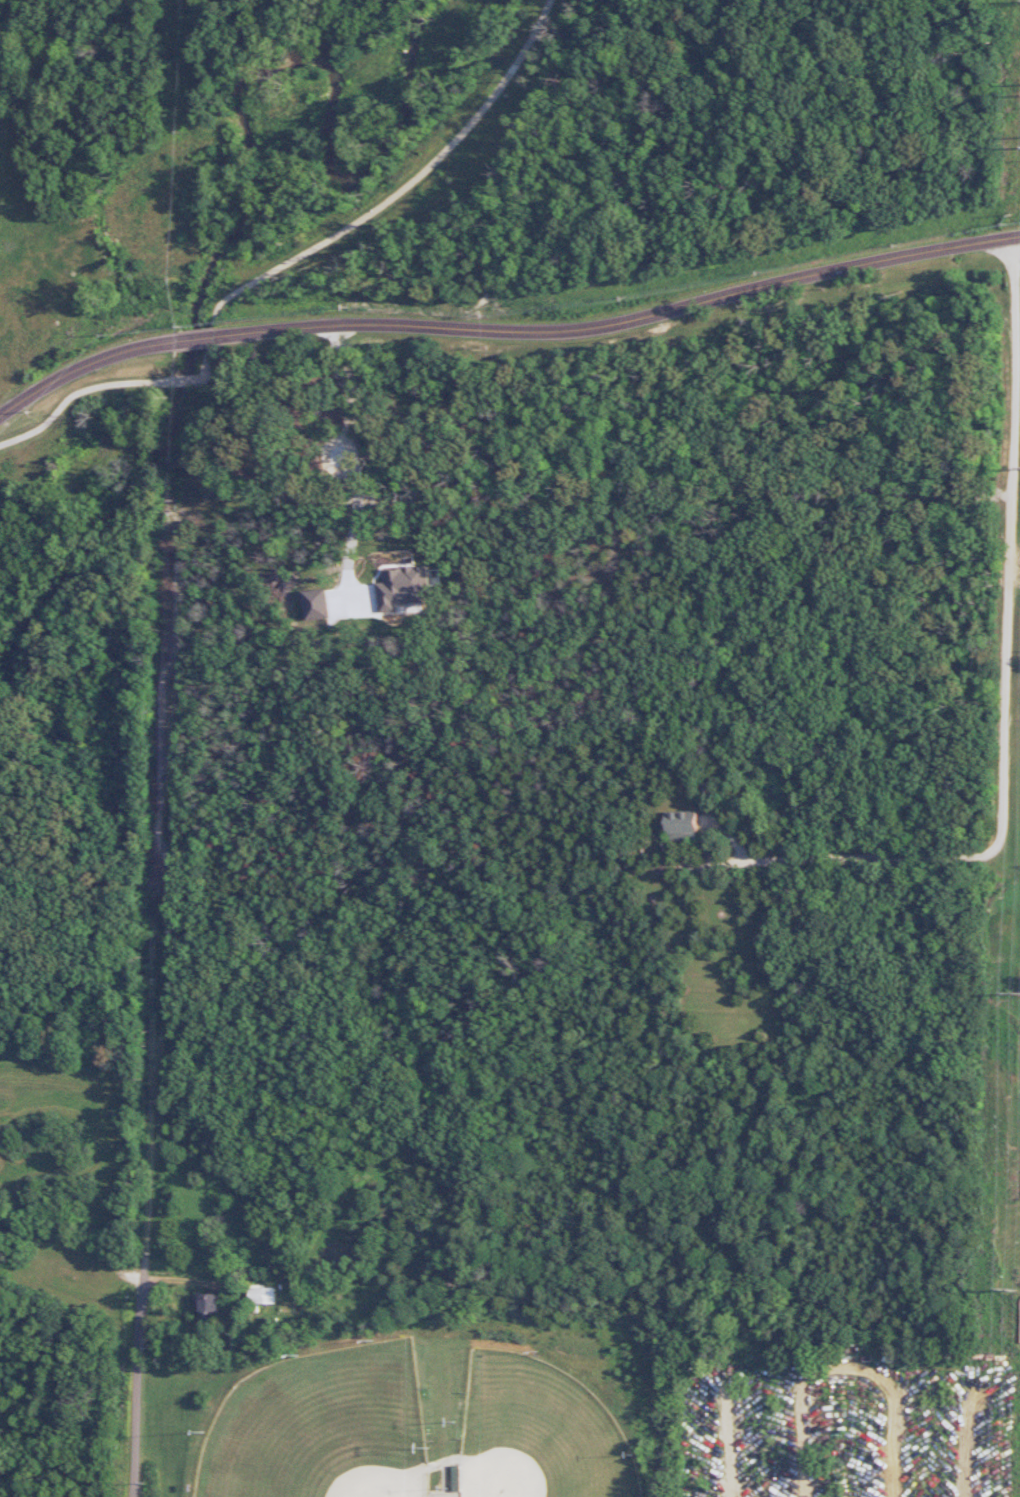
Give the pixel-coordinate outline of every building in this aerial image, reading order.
[(429,593),(428,567),(383,569),(383,583),(376,583),(378,613),(396,612),(396,604),(422,603),(421,593),(429,593)] [(667,812),(668,841),(698,840),(697,812),(667,812)] [(275,1304),(275,1288),(251,1288),(251,1304),(275,1304)] [(220,1294),(196,1295),(196,1307),(202,1307),(202,1322),(220,1322),(220,1294)]
